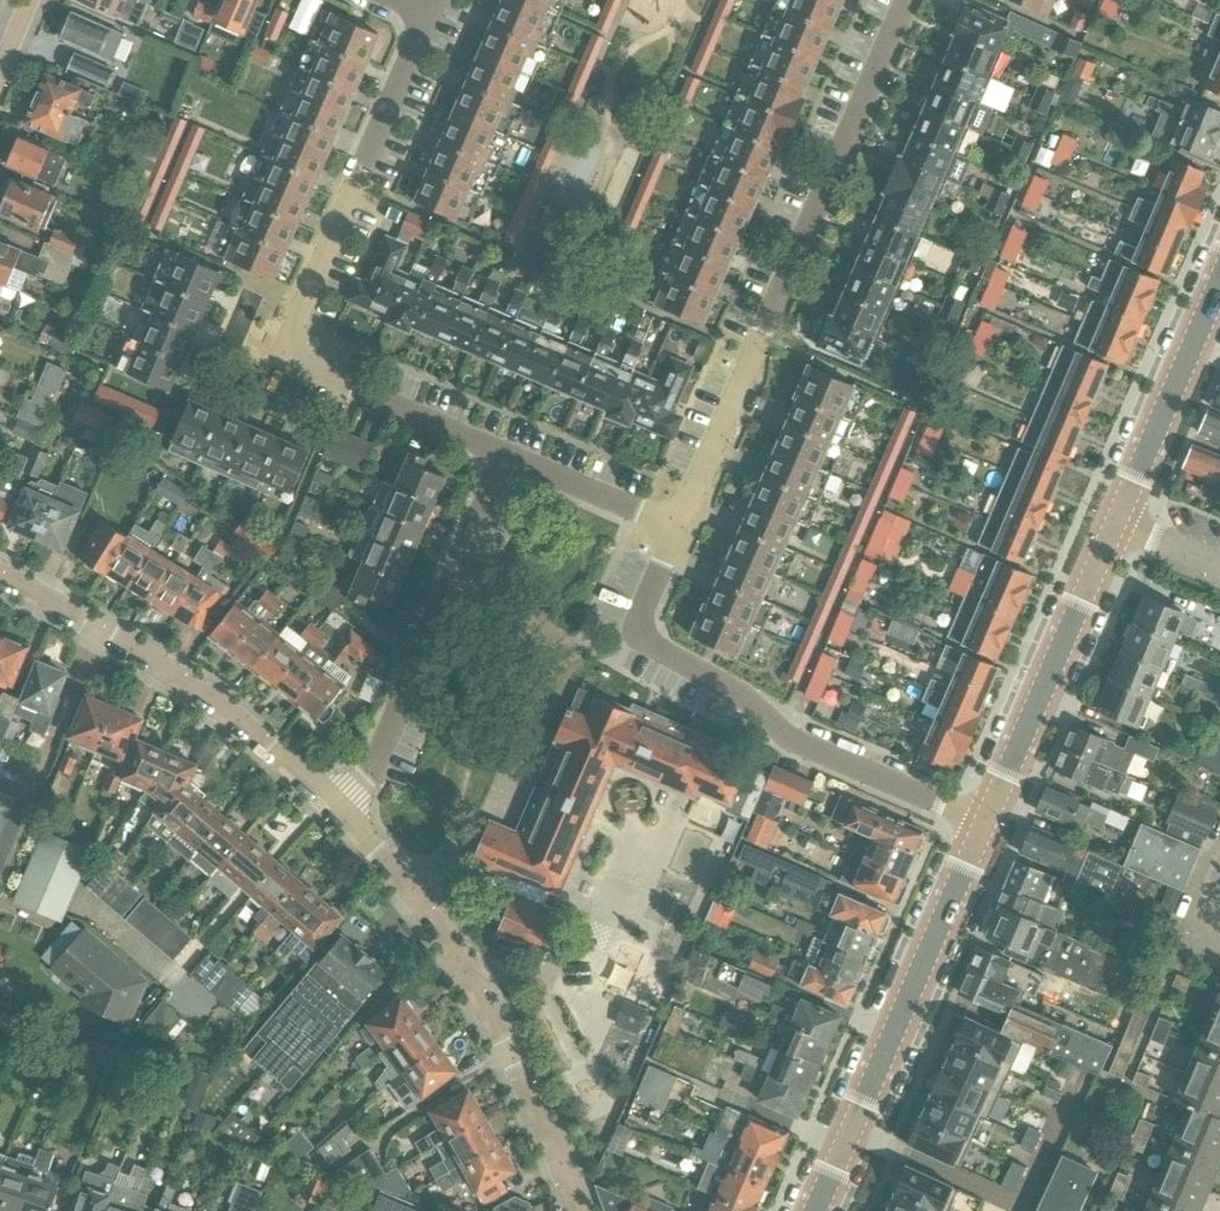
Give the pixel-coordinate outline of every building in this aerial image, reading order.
[(120,18),(120,19),(140,27),(150,2),(147,0),(79,0),(79,1),(120,18)] [(209,34),(239,46),(259,0),(223,0),(219,9),(212,25),(209,34)] [(525,0),(503,0),(481,52),(535,76),(542,59),(546,61),(556,37),(552,35),(561,15),(525,0)] [(561,15),(567,0),(525,0),(561,15)] [(614,17),(620,3),(614,0),(607,0),(602,12),(614,17)] [(728,18),(735,3),(727,0),(722,0),(716,13),(728,18)] [(778,1),(835,26),(846,0),(778,0),(778,1)] [(1057,19),(1065,0),(1012,0),(1057,19)] [(1118,10),(1122,0),(1104,0),(1103,4),(1118,10)] [(199,1),(193,17),(212,25),(219,9),(218,9),(199,1)] [(778,1),(765,29),(822,55),(835,26),(778,1)] [(1007,35),(1012,37),(1015,31),(1076,59),(1084,43),(1011,11),(1006,22),(966,4),(955,30),(1001,50),(1007,35)] [(1118,10),(1103,4),(1096,18),(1111,25),(1118,10)] [(281,5),(272,36),(284,40),(293,9),(281,5)] [(160,17),(182,27),(175,43),(196,52),(205,30),(194,25),(195,24),(163,10),(160,17)] [(312,37),(369,62),(381,34),(324,10),(312,37)] [(1077,13),(1072,25),(1083,29),(1089,15),(1088,14),(1078,10),(1077,13)] [(607,32),(614,17),(602,12),(596,27),(607,32)] [(722,33),(728,18),(716,13),(710,28),(722,33)] [(63,38),(102,55),(101,55),(114,61),(119,50),(125,37),(74,14),(63,38)] [(1219,41),(1219,29),(1212,26),(1208,36),(1219,41)] [(716,48),(722,33),(710,28),(704,42),(716,48)] [(822,55),(765,29),(752,61),(809,86),(822,55)] [(958,34),(955,41),(948,59),(992,78),(1003,51),(1001,50),(955,30),(954,31),(958,34)] [(593,32),(587,47),(599,52),(605,37),(593,32)] [(300,65),(357,90),(369,62),(312,37),(300,65)] [(697,57),(709,62),(716,48),(704,42),(697,57)] [(587,47),(580,62),(592,67),(599,52),(587,47)] [(535,76),(481,52),(455,112),(496,130),(507,135),(515,117),(520,120),(531,96),(527,94),(535,76)] [(68,73),(106,90),(113,73),(76,56),(68,73)] [(1207,88),(1219,94),(1219,56),(1207,88)] [(703,76),(709,62),(697,57),(691,71),(703,76)] [(1081,57),(1073,74),(1085,79),(1088,80),(1095,64),(1081,57)] [(992,78),(948,59),(937,83),(981,103),(992,78)] [(809,86),(752,61),(738,93),(799,120),(808,101),(803,99),(809,86)] [(592,67),(580,62),(574,76),(586,82),(592,67)] [(280,110),(338,135),(357,90),(300,65),(280,110)] [(96,96),(48,75),(38,99),(74,114),(78,103),(91,108),(96,96)] [(586,82),(574,76),(568,91),(580,96),(586,82)] [(683,90),(695,96),(702,81),(689,76),(683,90)] [(937,83),(926,110),(969,129),(981,103),(937,83)] [(1034,96),(1052,104),(1057,92),(1039,84),(1034,96)] [(689,110),(695,96),(683,90),(677,105),(689,110)] [(568,91),(561,106),(573,111),(580,96),(568,91)] [(799,120),(738,93),(724,125),(780,150),(785,139),(790,141),(799,120)] [(1052,104),(1034,96),(1029,108),(1047,116),(1052,104)] [(74,114),(38,99),(27,123),(79,145),(85,135),(82,133),(87,120),(73,115),(74,114)] [(1158,110),(1164,112),(1219,136),(1219,111),(1192,99),(1186,112),(1162,101),(1158,110)] [(677,105),(670,120),(683,125),(689,110),(677,105)] [(573,111),(561,106),(555,121),(567,126),(573,111)] [(261,155),(318,180),(338,135),(280,110),(261,155)] [(918,121),(914,130),(916,133),(915,135),(959,154),(969,129),(926,110),(921,120),(918,121)] [(507,135),(496,130),(455,112),(429,172),(471,190),(482,194),(490,176),(494,178),(504,154),(500,152),(507,135)] [(1164,112),(1155,134),(1210,158),(1219,136),(1164,112)] [(146,186),(127,231),(139,236),(188,121),(176,116),(166,138),(165,141),(160,152),(146,186)] [(683,125),(670,120),(664,135),(676,140),(683,125)] [(561,140),(567,126),(555,121),(549,135),(561,140)] [(161,230),(205,128),(194,123),(149,225),(161,230)] [(780,150),(724,125),(712,154),(768,178),(780,150)] [(146,133),(141,144),(146,146),(160,152),(165,141),(164,141),(146,133)] [(1058,147),(1073,154),(1078,140),(1064,134),(1058,147)] [(542,150),(554,155),(561,140),(549,135),(542,150)] [(658,149),(670,155),(676,140),(664,135),(658,149)] [(899,157),(899,158),(948,179),(948,178),(950,179),(960,183),(971,159),(959,154),(915,135),(906,156),(904,159),(899,157)] [(1012,147),(1030,155),(1035,144),(1017,136),(1012,147)] [(21,137),(9,165),(39,178),(39,176),(57,184),(68,159),(50,152),(51,150),(21,137)] [(141,144),(127,178),(146,186),(160,152),(146,146),(141,144)] [(1030,155),(1012,147),(1007,158),(1025,166),(1030,155)] [(1035,161),(1050,168),(1052,164),(1066,170),(1073,154),(1058,147),(1056,153),(1041,147),(1035,161)] [(670,155),(658,149),(651,164),(664,169),(670,155)] [(548,170),(554,155),(542,150),(536,165),(548,170)] [(699,184),(755,208),(768,178),(712,154),(699,184)] [(241,200),(298,225),(318,180),(261,155),(241,200)] [(888,184),(885,189),(934,211),(937,205),(948,179),(899,158),(888,184)] [(1205,172),(1177,160),(1162,194),(1200,211),(1211,188),(1200,183),(1205,172)] [(651,164),(645,179),(657,184),(664,169),(651,164)] [(541,184),(548,170),(536,165),(530,179),(541,184)] [(429,172),(416,202),(469,224),(482,194),(471,190),(429,172)] [(1030,187),(1045,193),(1050,181),(1035,175),(1030,187)] [(541,184),(530,179),(523,194),(535,199),(541,184)] [(657,184),(645,179),(639,193),(651,199),(657,184)] [(8,182),(2,198),(8,201),(3,213),(47,231),(53,217),(48,215),(55,199),(16,183),(15,184),(8,182)] [(981,193),(1008,205),(1013,193),(985,182),(981,193)] [(699,184),(687,211),(743,236),(755,208),(699,184)] [(1045,193),(1030,187),(1022,205),(1037,211),(1045,193)] [(888,196),(879,217),(923,237),(934,211),(885,189),(885,190),(890,192),(888,196)] [(651,199),(639,193),(632,208),(645,213),(651,199)] [(979,197),(990,202),(986,211),(1003,218),(1008,205),(981,193),(979,197)] [(523,194),(517,209),(529,214),(535,199),(523,194)] [(1134,209),(1188,233),(1188,232),(1190,233),(1200,211),(1162,194),(1156,207),(1138,199),(1134,209)] [(229,228),(286,253),(298,225),(241,200),(229,228)] [(632,208),(626,223),(638,228),(645,213),(632,208)] [(510,223),(522,229),(529,214),(517,209),(510,223)] [(1130,219),(1148,227),(1143,237),(1179,253),(1188,233),(1134,209),(1130,219)] [(410,211),(401,230),(424,240),(433,221),(410,211)] [(743,236),(687,211),(674,241),(730,266),(743,236)] [(872,232),(868,242),(912,262),(916,251),(927,256),(933,241),(923,237),(879,217),(878,219),(874,220),(870,229),(872,232)] [(522,229),(510,223),(504,238),(516,243),(522,229)] [(638,228),(626,223),(620,238),(632,243),(638,228)] [(1007,240),(1022,246),(1028,232),(1013,226),(1007,240)] [(217,254),(275,280),(286,253),(229,228),(217,254)] [(58,231),(51,245),(76,256),(78,257),(79,256),(96,263),(102,249),(82,241),(58,231)] [(1139,247),(1120,239),(1116,252),(1169,276),(1179,253),(1143,237),(1139,247)] [(613,252),(626,258),(632,243),(620,238),(613,252)] [(358,281),(350,300),(393,318),(409,278),(395,272),(406,248),(388,240),(370,280),(368,285),(358,281)] [(1022,246),(1007,240),(1001,255),(1016,262),(1022,246)] [(674,241),(661,271),(675,277),(717,296),(730,266),(674,241)] [(868,242),(857,268),(901,287),(912,262),(868,242)] [(6,284),(12,268),(43,280),(44,277),(65,285),(76,256),(51,245),(48,244),(41,260),(0,243),(0,281),(6,284)] [(965,255),(983,263),(988,252),(970,244),(965,255)] [(393,318),(391,323),(412,332),(414,327),(420,330),(439,285),(438,285),(448,260),(447,260),(451,251),(444,248),(441,256),(436,254),(426,279),(423,284),(409,278),(393,318)] [(171,391),(222,273),(167,249),(141,308),(156,315),(144,343),(129,336),(116,368),(171,391)] [(619,272),(626,258),(613,252),(607,267),(619,272)] [(983,263),(965,255),(960,266),(978,274),(983,263)] [(983,277),(990,281),(1005,288),(1011,273),(997,267),(1000,262),(991,258),(983,277)] [(1101,279),(1095,276),(1094,277),(1151,302),(1160,281),(1125,266),(1110,260),(1101,279)] [(464,267),(456,284),(467,288),(475,271),(464,267)] [(607,267),(601,282),(613,287),(619,272),(607,267)] [(850,284),(846,294),(890,313),(901,287),(857,268),(856,270),(852,271),(848,280),(850,284)] [(466,297),(447,342),(473,353),(492,308),(490,307),(505,274),(494,269),(479,303),(466,297)] [(675,277),(661,271),(648,301),(704,325),(717,296),(675,277)] [(1102,291),(1098,301),(1109,307),(1143,322),(1151,302),(1094,277),(1090,286),(1102,291)] [(13,320),(20,304),(17,303),(22,290),(6,284),(0,281),(0,314),(13,320)] [(1005,288),(990,281),(980,304),(995,310),(1005,288)] [(439,285),(420,330),(447,342),(466,297),(464,296),(467,288),(456,284),(453,291),(439,285)] [(492,308),(473,353),(500,365),(519,320),(517,319),(528,293),(517,289),(506,314),(492,308)] [(835,319),(879,338),(890,313),(846,294),(835,319)] [(943,305),(960,313),(965,301),(947,294),(943,305)] [(1098,301),(1092,299),(1083,321),(1134,343),(1143,322),(1109,307),(1098,301)] [(548,323),(556,305),(542,300),(535,318),(548,323)] [(556,305),(548,323),(557,327),(564,308),(556,305)] [(960,313),(943,305),(937,321),(955,327),(960,313)] [(572,342),(553,387),(579,398),(598,354),(594,352),(581,346),(592,320),(582,316),(570,342),(572,342)] [(823,334),(819,344),(864,364),(876,369),(887,343),(878,339),(879,338),(835,319),(830,316),(828,321),(824,321),(820,330),(823,334)] [(519,320),(500,365),(526,376),(545,331),(519,320)] [(983,320),(976,336),(991,342),(997,326),(983,320)] [(1083,321),(1074,342),(1125,364),(1134,343),(1083,321)] [(598,354),(579,398),(605,410),(624,365),(622,364),(607,358),(619,333),(607,327),(594,352),(598,354)] [(55,329),(48,344),(72,355),(79,339),(55,329)] [(545,331),(526,376),(553,387),(572,342),(570,342),(545,331)] [(976,336),(969,351),(984,357),(991,342),(976,336)] [(624,365),(605,410),(610,412),(608,416),(630,425),(632,421),(649,380),(638,375),(636,370),(635,370),(646,344),(645,343),(635,339),(633,338),(622,364),(624,365)] [(1109,365),(1064,345),(1053,369),(1099,389),(1109,365)] [(649,380),(632,421),(674,439),(682,421),(672,417),(693,370),(674,362),(664,386),(649,380)] [(49,363),(40,383),(58,391),(67,371),(49,363)] [(808,366),(797,393),(856,419),(867,392),(808,366)] [(950,381),(963,386),(968,373),(955,368),(950,381)] [(1053,369),(1043,393),(1089,413),(1099,389),(1053,369)] [(930,406),(936,389),(909,378),(903,395),(930,406)] [(963,386),(950,381),(942,398),(955,404),(963,386)] [(26,398),(18,418),(20,418),(41,428),(42,428),(43,426),(58,391),(40,383),(33,400),(26,398)] [(101,384),(94,401),(154,427),(162,410),(101,384)] [(1210,406),(1219,410),(1219,385),(1210,406)] [(789,422),(844,446),(856,419),(797,393),(795,396),(800,398),(789,422)] [(1043,393),(1033,417),(1078,437),(1089,413),(1043,393)] [(194,401),(171,454),(259,491),(264,480),(294,492),(311,451),(194,401)] [(82,402),(74,419),(144,450),(151,432),(82,402)] [(900,422),(912,427),(918,414),(906,408),(900,422)] [(1200,434),(1219,442),(1219,416),(1208,411),(1199,433),(1200,434)] [(1022,442),(1038,449),(1038,448),(1068,460),(1078,437),(1033,417),(1022,442)] [(20,418),(13,434),(34,443),(41,428),(20,418)] [(832,473),(844,446),(789,422),(777,449),(832,473)] [(900,422),(894,435),(906,441),(912,427),(900,422)] [(931,422),(925,434),(939,441),(945,428),(931,422)] [(335,429),(324,455),(338,461),(350,435),(335,429)] [(925,434),(918,452),(932,458),(939,441),(925,434)] [(352,467),(363,441),(350,435),(338,461),(352,467)] [(906,441),(894,435),(888,449),(900,454),(906,441)] [(365,472),(376,446),(363,441),(352,467),(365,472)] [(1195,445),(1193,444),(1183,468),(1219,483),(1219,455),(1195,445)] [(39,478),(49,454),(35,448),(30,460),(25,473),(39,478)] [(1035,455),(1019,448),(1009,471),(1055,491),(1065,467),(1035,454),(1035,455)] [(777,449),(765,476),(820,500),(832,473),(777,449)] [(894,468),(900,454),(888,449),(882,463),(894,468)] [(413,453),(398,486),(437,502),(447,478),(424,468),(427,460),(413,453)] [(14,495),(23,472),(25,473),(30,460),(17,454),(8,476),(0,473),(0,489),(14,495)] [(876,476),(888,481),(894,468),(882,463),(876,476)] [(896,479),(911,485),(916,472),(901,466),(896,479)] [(318,470),(313,481),(334,490),(338,479),(318,470)] [(1009,471),(999,495),(1045,515),(1055,491),(1009,471)] [(765,476),(753,503),(795,521),(809,527),(820,500),(765,476)] [(882,495),(888,481),(876,476),(870,490),(882,495)] [(27,490),(11,526),(38,538),(54,502),(60,486),(42,479),(37,483),(32,482),(30,483),(27,490)] [(911,485),(896,479),(889,497),(904,503),(911,485)] [(384,480),(373,506),(426,529),(437,502),(398,486),(384,480)] [(54,502),(38,538),(62,549),(78,513),(87,494),(61,483),(60,486),(54,502)] [(0,489),(0,524),(1,525),(14,495),(0,489)] [(882,495),(870,490),(864,503),(876,508),(882,495)] [(307,495),(302,506),(317,512),(321,501),(307,495)] [(999,495),(989,519),(1034,538),(1045,515),(999,495)] [(742,530),(783,548),(795,521),(753,503),(742,530)] [(870,522),(876,508),(864,503),(858,517),(870,522)] [(302,506),(298,516),(319,525),(324,527),(325,523),(328,517),(317,512),(302,506)] [(373,506),(362,531),(363,532),(377,538),(415,554),(426,529),(373,506)] [(252,546),(252,545),(269,558),(281,544),(264,530),(265,529),(248,515),(235,532),(252,546)] [(858,517),(852,530),(864,535),(870,522),(858,517)] [(875,530),(890,537),(895,524),(880,518),(875,530)] [(989,519),(978,544),(1023,563),(1034,538),(989,519)] [(291,532),(305,538),(310,527),(296,521),(291,532)] [(105,524),(83,560),(106,574),(107,572),(128,539),(105,524)] [(128,539),(107,572),(131,586),(151,553),(152,553),(161,539),(137,524),(128,539)] [(783,548),(742,530),(730,557),(771,575),(784,581),(796,554),(783,548)] [(852,530),(846,544),(858,549),(864,535),(852,530)] [(875,530),(868,547),(883,553),(890,537),(875,530)] [(361,531),(350,557),(352,558),(365,564),(404,580),(415,554),(377,538),(363,532),(362,531),(361,531)] [(181,534),(173,547),(182,553),(190,540),(181,534)] [(196,580),(175,614),(199,628),(220,595),(226,585),(212,576),(232,545),(222,539),(214,552),(213,551),(204,566),(196,580)] [(834,571),(847,576),(858,549),(846,544),(840,557),(834,571)] [(204,546),(195,560),(196,561),(204,566),(213,551),(204,546)] [(151,553),(131,586),(153,600),(173,566),(152,553),(151,553)] [(1033,577),(984,555),(975,576),(1023,598),(1033,577)] [(718,584),(759,602),(771,575),(730,557),(718,584)] [(872,578),(878,565),(863,559),(857,571),(872,578)] [(365,564),(351,598),(365,605),(368,596),(393,606),(404,580),(365,564)] [(173,566),(153,600),(175,614),(196,580),(187,575),(173,566)] [(847,576),(834,571),(829,584),(841,589),(847,576)] [(872,578),(857,571),(846,599),(861,605),(872,578)] [(966,596),(1014,618),(1023,598),(975,576),(966,596)] [(311,591),(334,610),(344,598),(321,579),(311,591)] [(759,602),(718,584),(707,608),(703,606),(702,609),(762,635),(774,608),(759,602)] [(841,589),(829,584),(823,598),(835,603),(841,589)] [(267,589),(257,603),(267,611),(278,597),(267,589)] [(1014,618),(966,596),(956,616),(1005,639),(1014,618)] [(1186,614),(1144,596),(1132,624),(1174,642),(1186,614)] [(278,597),(267,611),(275,616),(285,602),(278,597)] [(835,603),(823,598),(811,625),(823,630),(835,603)] [(237,602),(211,636),(233,653),(260,620),(267,611),(257,603),(256,602),(248,611),(237,602)] [(750,662),(762,635),(702,609),(690,636),(750,662)] [(835,623),(850,630),(856,616),(841,610),(835,623)] [(956,616),(947,637),(996,659),(1005,639),(956,616)] [(260,620),(233,653),(255,670),(281,637),(279,635),(260,620)] [(281,637),(255,670),(275,686),(320,631),(311,623),(300,636),(287,625),(279,635),(281,637)] [(850,630),(835,623),(828,640),(843,646),(850,630)] [(1174,642),(1132,624),(1121,651),(1162,669),(1174,642)] [(811,625),(805,638),(817,644),(823,630),(811,625)] [(320,631),(275,686),(296,703),(331,658),(318,647),(320,645),(326,636),(320,631)] [(331,658),(296,703),(318,720),(319,718),(319,719),(324,723),(331,717),(335,708),(330,704),(331,704),(344,686),(352,676),(339,666),(350,652),(362,662),(374,648),(352,631),(331,658)] [(27,648),(0,637),(0,678),(12,683),(27,648)] [(805,638),(799,652),(811,657),(817,644),(805,638)] [(942,655),(961,663),(956,676),(989,690),(999,667),(947,645),(942,655)] [(1162,669),(1121,651),(1108,679),(1150,697),(1162,669)] [(811,657),(799,652),(793,665),(805,671),(811,657)] [(839,659),(824,654),(818,668),(833,675),(839,659)] [(38,663),(17,715),(34,722),(31,730),(45,736),(60,700),(56,698),(66,674),(38,663)] [(805,671),(793,665),(787,679),(799,684),(805,671)] [(808,696),(822,702),(833,675),(818,668),(808,696)] [(1186,674),(1182,684),(1200,692),(1205,682),(1186,674)] [(950,688),(932,680),(927,690),(983,714),(984,713),(980,711),(989,690),(956,676),(950,688)] [(1096,708),(1138,726),(1150,697),(1108,679),(1096,708)] [(1205,682),(1200,692),(1219,699),(1219,698),(1219,688),(1205,682)] [(922,700),(942,708),(936,720),(974,736),(983,714),(927,690),(922,700)] [(616,763),(695,797),(698,790),(730,803),(728,810),(750,820),(769,776),(713,752),(716,744),(634,709),(633,711),(613,703),(611,706),(580,693),(573,709),(569,707),(554,741),(558,743),(518,837),(498,828),(482,866),(511,878),(496,915),(504,918),(497,933),(544,954),(561,915),(544,908),(551,892),(559,896),(616,763)] [(12,721),(11,720),(19,700),(4,694),(0,705),(0,751),(12,721)] [(115,710),(88,698),(71,737),(99,749),(100,745),(115,710)] [(115,710),(100,745),(99,749),(124,760),(141,721),(115,710)] [(974,736),(936,720),(921,755),(949,767),(954,755),(964,759),(974,736)] [(1125,748),(1074,727),(1065,747),(1127,774),(1136,753),(1153,761),(1159,748),(1130,736),(1125,748)] [(1214,751),(1204,746),(1196,764),(1219,774),(1219,735),(1214,751)] [(138,742),(122,779),(146,790),(147,791),(149,788),(164,753),(138,742)] [(1103,788),(1104,786),(1127,796),(1135,779),(1126,775),(1127,774),(1065,747),(1056,768),(1103,788)] [(147,791),(139,800),(155,814),(163,804),(169,799),(172,802),(177,796),(184,778),(189,782),(195,767),(164,753),(149,788),(147,791)] [(71,774),(77,759),(65,754),(59,769),(71,774)] [(814,783),(774,766),(764,789),(804,806),(814,783)] [(35,788),(0,774),(0,873),(35,788)] [(155,814),(146,824),(169,844),(205,801),(195,792),(197,789),(189,782),(184,778),(177,796),(172,802),(169,799),(163,804),(155,814)] [(1106,822),(1124,830),(1129,818),(1111,810),(1108,816),(1047,789),(1038,809),(1070,824),(1070,822),(1083,828),(1085,823),(1102,831),(1106,822)] [(1192,800),(1192,802),(1217,813),(1219,805),(1219,803),(1210,799),(1211,798),(1196,792),(1192,800)] [(1166,822),(1170,823),(1166,833),(1202,848),(1217,813),(1192,802),(1192,800),(1178,794),(1166,822)] [(755,812),(776,820),(783,803),(762,795),(755,812)] [(861,832),(875,837),(914,853),(923,831),(842,796),(832,819),(861,832)] [(205,801),(169,844),(190,861),(226,819),(205,801)] [(747,839),(767,848),(779,823),(758,814),(747,839)] [(226,819),(190,861),(192,860),(212,877),(209,879),(211,881),(248,837),(226,819)] [(1142,823),(1124,865),(1127,867),(1184,891),(1186,886),(1202,848),(1166,833),(1142,823)] [(1063,881),(1112,902),(1127,867),(1124,865),(1072,843),(1072,844),(1033,827),(1022,852),(1061,869),(1061,868),(1067,870),(1063,881)] [(92,851),(49,832),(19,900),(63,920),(92,851)] [(875,837),(861,832),(852,855),(904,877),(914,853),(875,837)] [(248,837),(211,881),(231,897),(240,886),(242,888),(246,890),(249,893),(251,895),(278,863),(276,861),(272,858),(269,856),(248,837)] [(780,891),(817,907),(839,917),(878,933),(886,915),(830,890),(833,883),(746,845),(739,860),(757,868),(752,880),(766,886),(775,866),(789,871),(780,891)] [(101,898),(119,876),(116,873),(129,858),(118,849),(105,863),(109,866),(90,888),(101,898)] [(852,855),(841,881),(854,887),(893,903),(904,877),(852,855)] [(1016,862),(1005,885),(1053,905),(1062,882),(1058,880),(1016,862)] [(278,863),(251,895),(264,906),(254,917),(260,922),(252,931),(256,934),(300,882),(278,863)] [(119,876),(101,898),(111,907),(130,885),(119,876)] [(300,882),(256,934),(267,943),(276,933),(274,932),(283,922),(294,931),(321,899),(300,882)] [(122,917),(141,895),(130,885),(111,907),(122,917)] [(1005,885),(997,905),(1001,907),(1042,924),(1055,930),(1063,909),(1053,905),(1005,885)] [(139,932),(159,910),(146,899),(127,922),(139,932)] [(294,931),(278,949),(286,957),(293,949),(306,960),(342,917),(321,899),(294,931)] [(719,904),(711,923),(727,929),(735,910),(719,904)] [(1001,907),(990,935),(1030,952),(1026,962),(1053,973),(1069,980),(1075,983),(1129,1006),(1145,969),(1091,945),(1055,930),(1042,924),(1001,907)] [(159,910),(139,932),(150,942),(170,919),(159,910)] [(878,933),(839,917),(828,941),(867,958),(878,933)] [(170,919),(150,942),(161,951),(181,929),(170,919)] [(796,927),(812,934),(816,926),(800,919),(796,927)] [(174,962),(194,940),(181,929),(161,951),(174,962)] [(128,1023),(145,982),(85,930),(59,960),(92,985),(83,1005),(128,1023)] [(343,936),(247,1051),(269,1070),(357,965),(361,968),(371,956),(358,945),(356,948),(343,936)] [(863,975),(861,972),(867,958),(828,941),(815,936),(804,961),(856,983),(857,981),(861,980),(863,975)] [(979,947),(970,967),(1025,991),(1037,995),(1045,975),(979,947)] [(685,980),(735,1000),(739,989),(770,1001),(777,983),(697,950),(685,980)] [(749,968),(772,977),(779,961),(756,951),(749,968)] [(191,974),(203,983),(202,985),(214,995),(232,974),(220,964),(218,965),(206,956),(191,974)] [(357,965),(269,1070),(291,1088),(387,974),(374,962),(376,960),(371,956),(361,968),(357,965)] [(855,994),(853,989),(856,983),(817,967),(804,961),(795,957),(786,976),(826,993),(824,996),(846,1005),(848,1002),(852,1000),(855,994)] [(1153,966),(1148,978),(1160,983),(1165,971),(1153,966)] [(970,967),(960,992),(970,997),(975,999),(999,1009),(1009,1013),(1002,1030),(1024,1040),(1101,1073),(1103,1070),(1108,1073),(1113,1061),(1118,1049),(1113,1047),(1113,1046),(1065,1025),(1065,1024),(1019,1005),(1025,991),(970,967)] [(1053,973),(1046,988),(1062,995),(1069,980),(1053,973)] [(232,974),(214,995),(224,1004),(242,982),(232,974)] [(1172,986),(1185,991),(1190,981),(1176,976),(1172,986)] [(1148,978),(1143,990),(1156,995),(1160,983),(1148,978)] [(236,1014),(254,992),(242,982),(224,1004),(236,1014)] [(1143,990),(1138,1001),(1151,1007),(1156,995),(1143,990)] [(1219,1165),(1219,993),(1218,992),(1174,1100),(1190,1106),(1184,1121),(1181,1119),(1143,1210),(1201,1210),(1219,1165)] [(371,1024),(361,1032),(371,1045),(381,1037),(388,1047),(389,1048),(421,1024),(404,1000),(371,1024)] [(775,1004),(770,1015),(830,1040),(841,1017),(802,1000),(796,1013),(775,1004)] [(1135,1009),(1133,1013),(1146,1019),(1151,1007),(1138,1001),(1135,1009)] [(639,1029),(645,1009),(624,1002),(618,1022),(639,1029)] [(164,1003),(145,1025),(159,1036),(177,1015),(164,1003)] [(676,1006),(665,1032),(676,1036),(676,1034),(680,1024),(686,1011),(676,1006)] [(7,1028),(12,1015),(0,1011),(0,1025),(7,1028)] [(721,1024),(742,1032),(747,1021),(726,1012),(721,1024)] [(1133,1013),(1128,1025),(1141,1030),(1146,1019),(1133,1013)] [(770,1015),(769,1016),(781,1021),(775,1033),(785,1037),(780,1049),(819,1066),(830,1040),(770,1015)] [(966,1016),(954,1043),(956,1044),(957,1044),(1011,1069),(1024,1040),(1002,1030),(1001,1032),(966,1016)] [(1169,1034),(1173,1022),(1159,1017),(1155,1028),(1169,1034)] [(385,1071),(376,1083),(381,1090),(439,1047),(421,1024),(389,1048),(388,1047),(379,1054),(389,1067),(385,1070),(385,1071)] [(1125,1034),(1123,1037),(1136,1042),(1141,1030),(1128,1025),(1125,1034)] [(1164,1045),(1169,1034),(1155,1028),(1151,1039),(1164,1045)] [(1123,1037),(1118,1049),(1131,1054),(1136,1042),(1123,1037)] [(79,1058),(103,1067),(110,1046),(87,1038),(79,1058)] [(956,1044),(945,1068),(995,1092),(1000,1093),(1011,1069),(957,1044),(956,1044)] [(439,1047),(381,1090),(387,1099),(413,1081),(424,1096),(457,1072),(439,1047)] [(739,1048),(734,1059),(748,1065),(760,1071),(761,1069),(770,1073),(769,1074),(808,1091),(819,1066),(780,1049),(774,1064),(739,1048)] [(1118,1049),(1113,1061),(1126,1066),(1131,1054),(1118,1049)] [(125,1055),(121,1068),(157,1079),(163,1064),(131,1053),(125,1055)] [(1073,1065),(1064,1061),(1058,1074),(1067,1078),(1073,1065)] [(1113,1061),(1108,1073),(1121,1078),(1126,1066),(1113,1061)] [(160,1080),(155,1097),(176,1104),(186,1071),(163,1064),(157,1079),(160,1080)] [(644,1079),(672,1091),(679,1076),(650,1064),(644,1079)] [(212,1070),(191,1065),(183,1104),(204,1109),(212,1070)] [(748,1065),(743,1076),(755,1082),(760,1071),(748,1065)] [(943,1067),(931,1092),(934,1093),(983,1116),(988,1118),(1000,1093),(995,1092),(945,1068),(943,1067)] [(1133,1083),(1147,1088),(1151,1076),(1138,1071),(1133,1083)] [(769,1074),(758,1099),(797,1116),(808,1091),(769,1074)] [(1097,1081),(1081,1116),(1124,1134),(1140,1099),(1097,1081)] [(1061,1092),(1048,1086),(1043,1094),(1057,1101),(1061,1092)] [(435,1111),(444,1127),(416,1143),(421,1153),(440,1143),(449,1137),(484,1118),(469,1092),(435,1111)] [(934,1093),(922,1118),(972,1141),(983,1116),(934,1093)] [(727,1108),(716,1134),(777,1160),(788,1134),(748,1117),(727,1108)] [(232,1112),(213,1134),(250,1146),(259,1135),(232,1112)] [(919,1117),(907,1142),(959,1167),(972,1141),(922,1118),(919,1117)] [(440,1143),(448,1158),(430,1168),(436,1180),(464,1164),(499,1144),(484,1118),(449,1137),(440,1143)] [(1155,1124),(1142,1119),(1136,1133),(1149,1138),(1155,1124)] [(354,1131),(346,1120),(317,1145),(330,1165),(352,1150),(343,1138),(354,1131)] [(619,1122),(608,1150),(622,1156),(634,1128),(619,1122)] [(1029,1127),(1025,1135),(1038,1141),(1042,1133),(1029,1127)] [(308,1153),(314,1147),(299,1130),(275,1154),(308,1165),(311,1157),(308,1153)] [(695,1146),(691,1155),(708,1163),(725,1170),(765,1187),(777,1160),(716,1134),(712,1133),(704,1150),(695,1146)] [(1143,1153),(1149,1138),(1136,1133),(1130,1147),(1143,1153)] [(1025,1135),(1021,1144),(1034,1150),(1038,1141),(1025,1135)] [(425,1186),(431,1198),(471,1176),(486,1203),(508,1191),(500,1178),(514,1171),(499,1144),(464,1164),(436,1180),(425,1186)] [(60,1187),(58,1186),(61,1174),(50,1170),(55,1153),(40,1148),(37,1158),(39,1159),(22,1210),(52,1210),(60,1187)] [(371,1148),(345,1165),(354,1180),(367,1184),(387,1173),(371,1148)] [(9,1156),(0,1187),(0,1210),(1,1210),(22,1210),(39,1159),(37,1158),(21,1153),(18,1159),(9,1156)] [(9,1156),(0,1153),(0,1187),(9,1156)] [(1037,1210),(1078,1210),(1097,1172),(1063,1156),(1037,1210)] [(1026,1166),(1013,1160),(1009,1169),(1022,1175),(1026,1166)] [(80,1210),(106,1210),(112,1194),(115,1183),(121,1166),(109,1162),(106,1169),(99,1174),(87,1170),(82,1185),(83,1185),(79,1198),(82,1203),(80,1210)] [(697,1188),(705,1192),(714,1196),(748,1210),(755,1210),(765,1187),(725,1170),(708,1163),(697,1188)] [(135,1206),(147,1177),(145,1177),(148,1168),(135,1164),(130,1182),(131,1182),(129,1187),(115,1183),(112,1194),(106,1210),(134,1210),(135,1206)] [(893,1192),(896,1193),(934,1210),(948,1210),(959,1189),(906,1164),(893,1192)] [(387,1173),(367,1184),(407,1197),(414,1192),(397,1166),(387,1173)] [(319,1203),(331,1174),(316,1168),(304,1197),(319,1203)] [(1128,1188),(1132,1177),(1119,1171),(1114,1183),(1128,1188)] [(134,1210),(159,1210),(159,1209),(145,1204),(153,1180),(147,1177),(135,1206),(134,1210)] [(262,1191),(238,1182),(231,1202),(233,1203),(230,1210),(254,1210),(262,1191)] [(1110,1195),(1123,1200),(1128,1188),(1114,1183),(1110,1195)] [(189,1208),(171,1202),(176,1187),(168,1184),(160,1210),(159,1210),(189,1210),(189,1208)] [(377,1194),(346,1186),(343,1199),(373,1207),(377,1194)] [(597,1187),(606,1210),(654,1210),(641,1206),(635,1203),(597,1187)] [(380,1192),(374,1207),(383,1210),(426,1210),(380,1192)] [(888,1210),(934,1210),(896,1193),(888,1210)] [(641,1206),(654,1210),(677,1210),(674,1210),(675,1207),(646,1195),(641,1206)] [(533,1204),(515,1196),(497,1206),(494,1210),(530,1210),(533,1204)] [(714,1196),(708,1210),(748,1210),(714,1196)]
